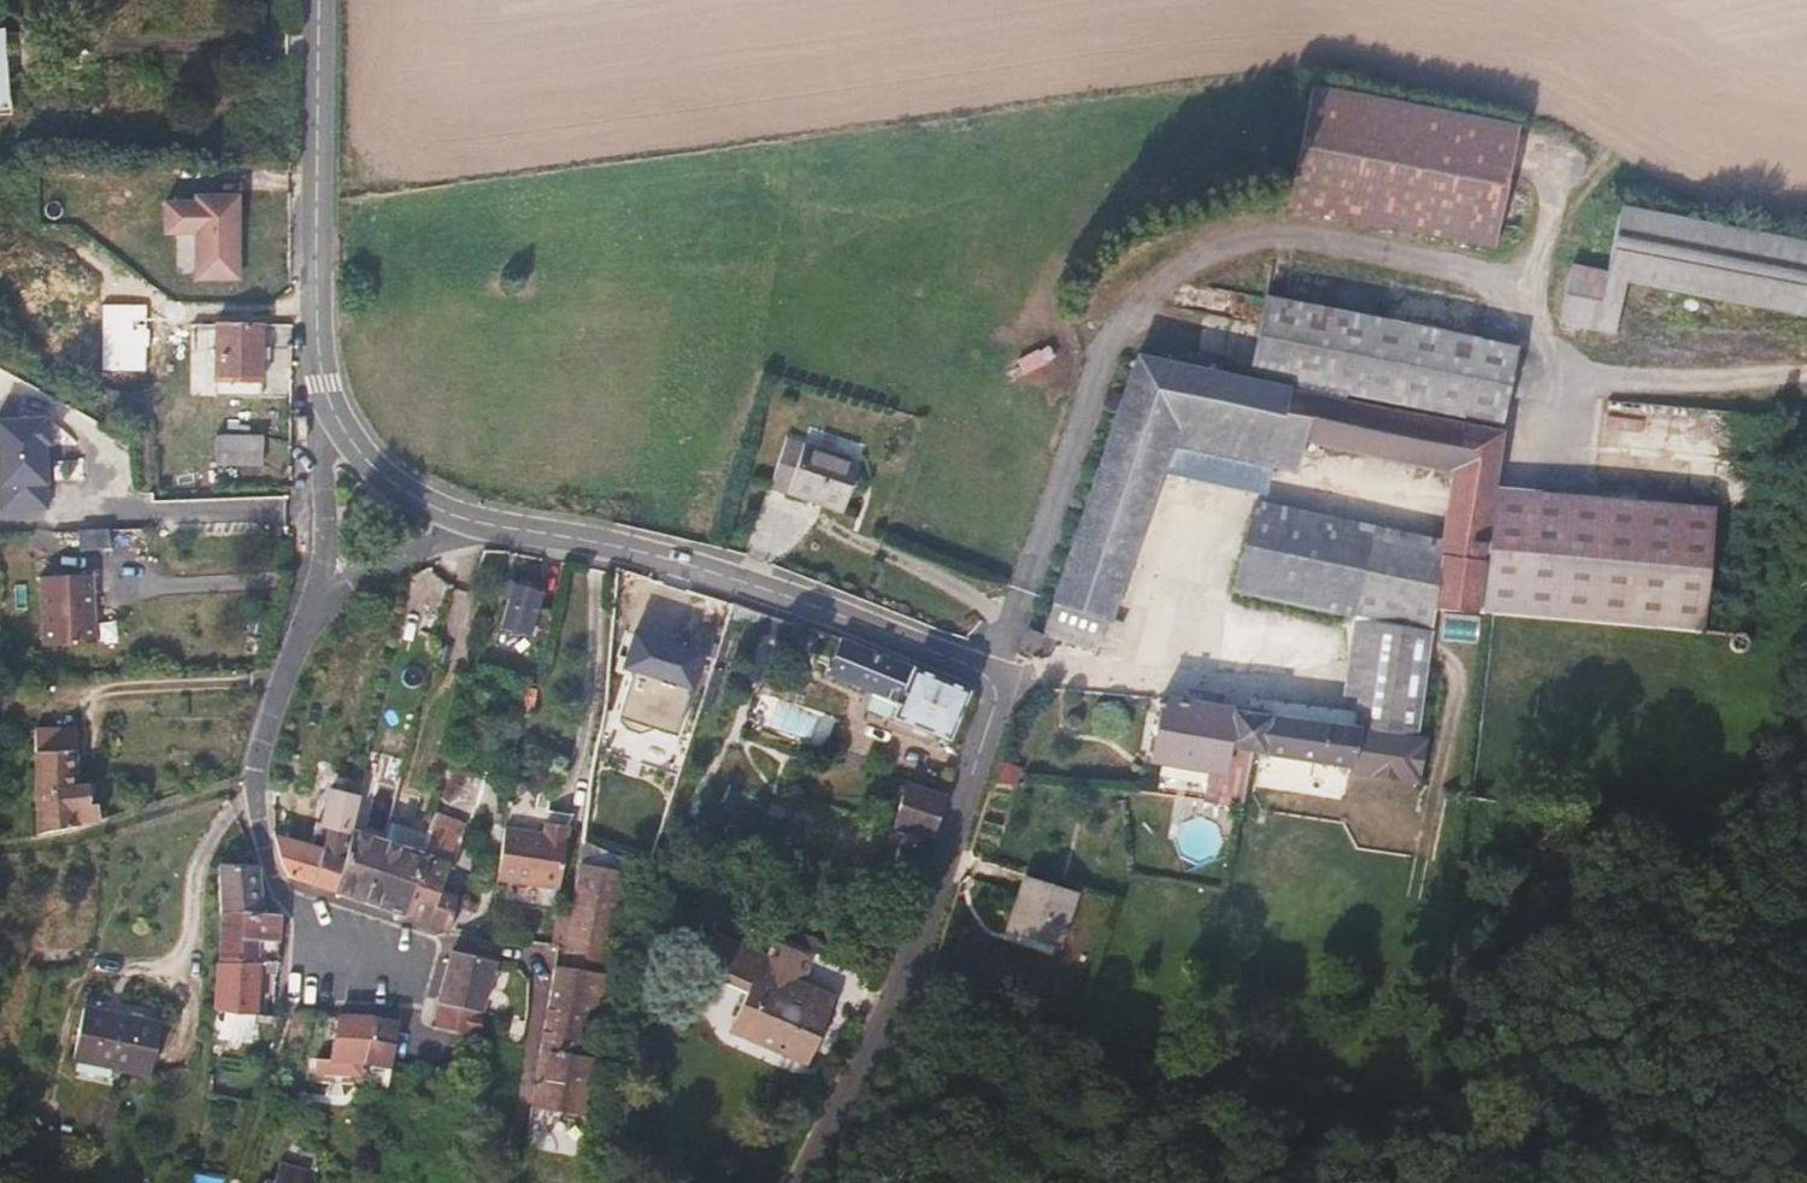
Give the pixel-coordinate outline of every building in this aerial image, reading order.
[(1494,234),(1510,115),(1299,83),(1280,204),(1494,234)] [(189,284),(246,284),(246,199),(168,199),(168,241),(189,241),(189,284)] [(1623,203),(1608,275),(1571,270),(1562,328),(1619,337),(1628,282),(1806,309),(1806,231),(1623,203)] [(1493,405),(1500,328),(1253,295),(1242,370),(1493,405)] [(289,399),(291,324),(277,324),(218,322),(216,397),(289,399)] [(1025,373),(1057,355),(1048,339),(1016,357),(1025,373)] [(1130,361),(1066,596),(1060,614),(1117,629),(1171,447),(1193,371),(1130,361)] [(1279,436),(1286,385),(1193,371),(1171,447),(1275,463),(1279,436)] [(1501,416),(1286,385),(1279,436),(1452,458),(1439,552),(1437,586),(1492,596),(1501,555),(1481,550),(1493,469),(1501,416)] [(265,467),(265,433),(215,433),(215,467),(265,467)] [(848,512),(866,461),(793,436),(777,485),(848,512)] [(1689,627),(1711,502),(1493,469),(1481,550),(1501,555),(1492,596),(1680,629),(1681,627),(1689,627)] [(82,546),(110,545),(109,526),(81,527),(82,546)] [(1436,641),(1437,625),(1437,586),(1439,552),(1255,526),(1244,596),(1376,617),(1366,732),(1431,743),(1436,641)] [(99,643),(93,573),(43,576),(48,647),(99,643)] [(511,599),(516,584),(502,580),(497,594),(511,599)] [(547,642),(556,610),(542,606),(544,592),(516,584),(511,599),(503,629),(547,642)] [(1051,639),(1060,614),(1042,610),(1035,635),(1051,639)] [(1716,651),(1718,631),(1689,627),(1681,627),(1680,629),(1677,645),(1716,651)] [(715,651),(639,628),(626,668),(640,671),(696,689),(703,692),(715,651)] [(965,688),(838,638),(825,674),(897,703),(893,714),(950,738),(967,694),(965,688)] [(682,734),(696,689),(640,671),(625,716),(682,734)] [(1366,732),(1296,720),(1294,711),(1264,712),(1179,699),(1169,769),(1238,779),(1244,756),(1428,795),(1431,743),(1366,732)] [(84,789),(83,758),(73,755),(70,732),(38,735),(34,767),(40,838),(108,824),(107,808),(98,809),(96,788),(84,789)] [(1781,860),(1806,867),(1806,756),(1781,860)] [(928,841),(944,795),(913,785),(897,831),(909,836),(907,842),(916,844),(919,838),(928,841)] [(357,808),(361,797),(339,791),(335,802),(357,808)] [(332,894),(350,830),(357,808),(335,802),(329,824),(319,823),(314,848),(278,837),(295,884),(332,894)] [(558,890),(571,827),(549,823),(546,834),(506,825),(495,876),(558,890)] [(448,884),(453,862),(464,865),(471,837),(434,829),(426,861),(421,880),(412,916),(455,925),(466,890),(448,884)] [(366,904),(380,868),(351,859),(359,834),(350,830),(332,894),(366,904)] [(421,880),(426,861),(386,850),(380,868),(421,880)] [(601,1007),(626,873),(573,863),(534,1104),(591,1113),(608,1009),(601,1007)] [(412,916),(421,880),(380,868),(366,904),(412,916)] [(267,921),(270,873),(227,872),(225,894),(241,895),(239,919),(267,921)] [(284,949),(286,922),(267,921),(239,919),(241,895),(225,894),(217,961),(265,965),(257,946),(284,949)] [(1062,990),(1083,930),(1034,910),(1009,969),(1062,990)] [(813,1063),(840,998),(805,983),(816,956),(778,943),(773,955),(717,930),(702,969),(750,989),(734,1030),(813,1063)] [(486,1013),(501,963),(456,951),(441,1001),(486,1013)] [(259,1013),(263,976),(281,979),(282,966),(265,965),(217,961),(211,1011),(259,1013)] [(479,1037),(486,1013),(441,1001),(434,1025),(479,1037)] [(154,1074),(163,1021),(83,1007),(74,1060),(154,1074)] [(256,1034),(259,1013),(211,1011),(209,1030),(256,1034)] [(306,1048),(314,1020),(296,1016),(289,1043),(306,1048)] [(395,1064),(405,1025),(375,1019),(341,1018),(334,1056),(323,1058),(325,1071),(367,1068),(367,1057),(395,1064)] [(313,1181),(287,1169),(281,1182),(312,1182),(313,1181)]
